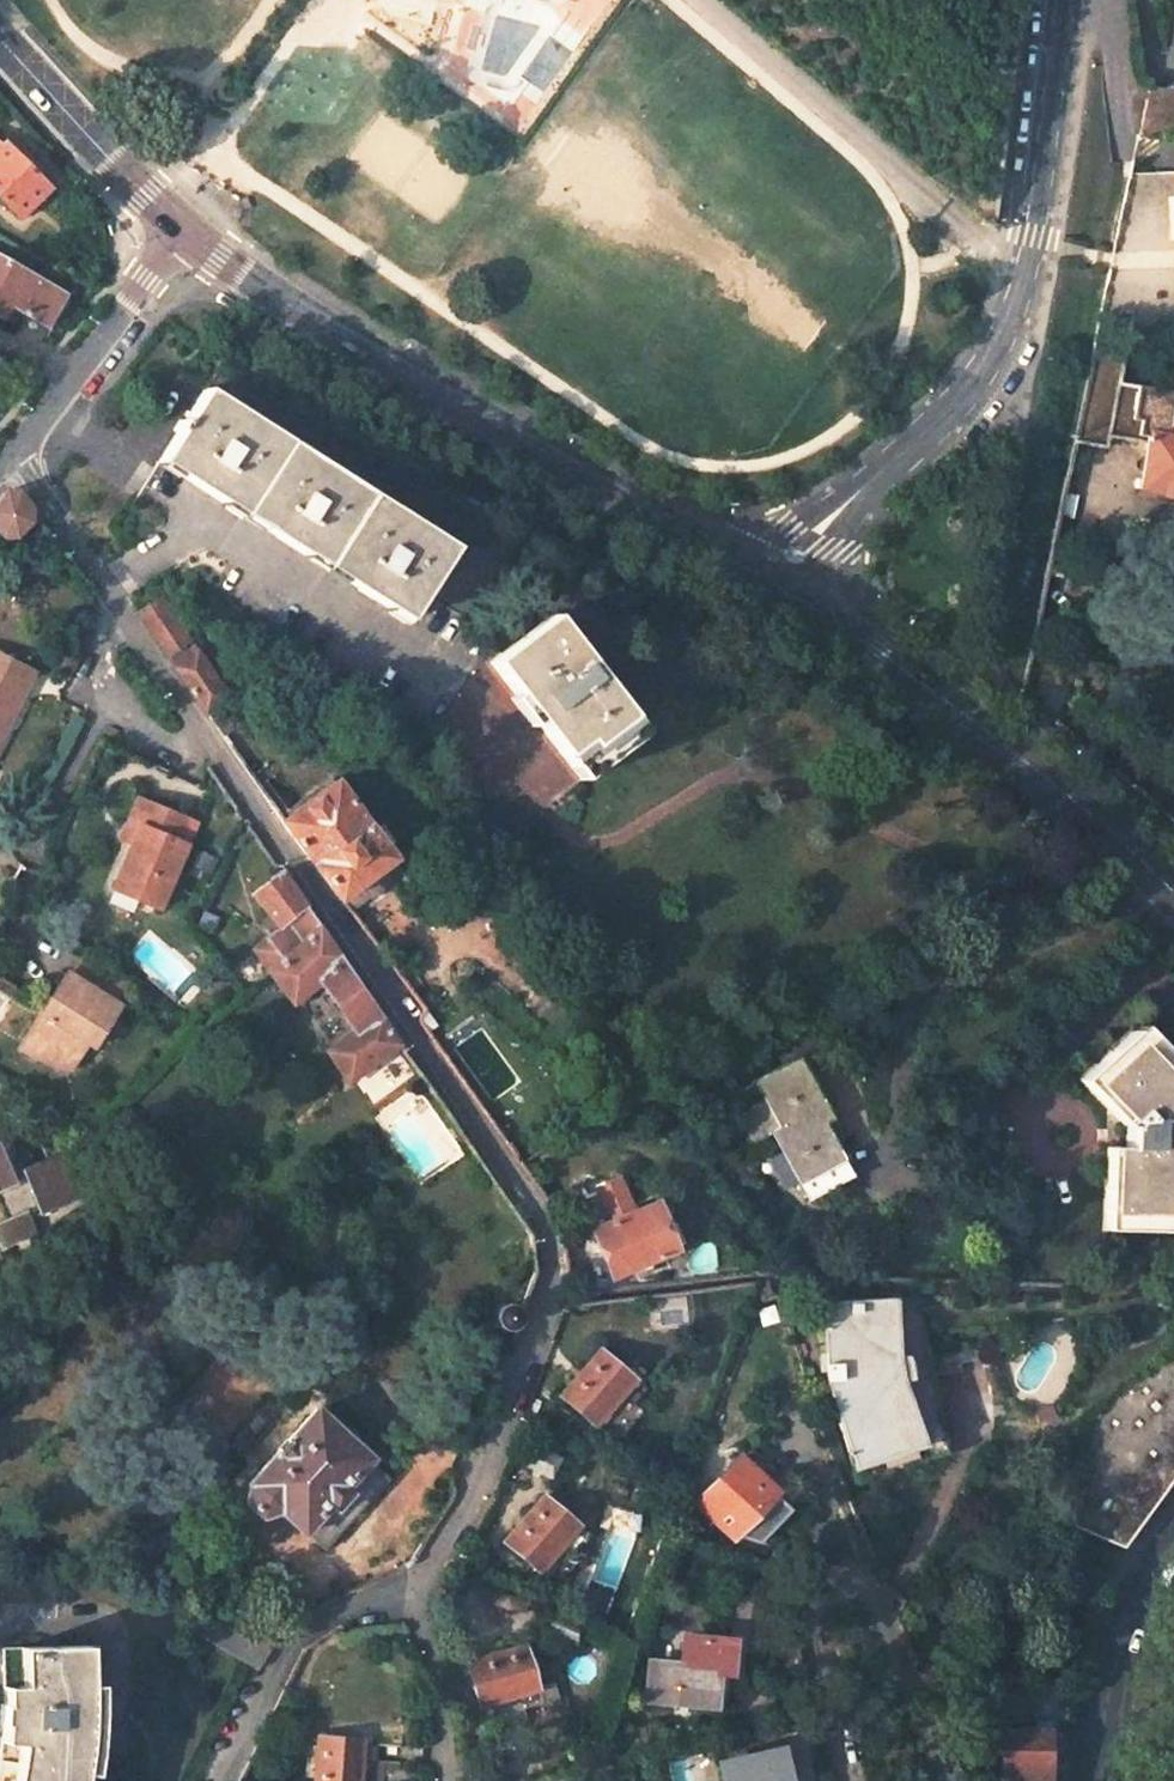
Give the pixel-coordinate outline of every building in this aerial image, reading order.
[(1140,132),(1139,135),(1173,125),(1173,89),(1149,85),(1140,132)] [(17,223),(47,193),(1,147),(0,149),(0,205),(17,223)] [(59,302),(0,270),(0,325),(6,313),(42,333),(59,302)] [(1120,383),(1127,345),(1090,346),(1072,433),(1110,440),(1111,429),(1150,437),(1141,485),(1162,488),(1162,494),(1173,496),(1173,425),(1170,424),(1171,418),(1173,419),(1173,393),(1120,383)] [(178,435),(160,465),(198,489),(283,542),(367,595),(410,622),(457,549),(205,391),(184,424),(181,421),(173,433),(178,435)] [(5,492),(0,500),(0,535),(3,539),(20,540),(34,526),(35,514),(20,491),(5,492)] [(9,563),(0,558),(0,582),(9,563)] [(199,652),(189,658),(181,645),(189,640),(161,598),(139,613),(224,735),(242,722),(225,699),(229,696),(199,652)] [(556,619),(493,667),(586,783),(647,736),(556,619)] [(0,654),(0,712),(2,707),(12,712),(33,670),(0,654)] [(2,707),(0,712),(0,736),(12,712),(2,707)] [(341,780),(284,820),(338,896),(341,901),(342,899),(397,859),(341,780)] [(134,857),(117,893),(142,905),(138,912),(159,922),(198,838),(141,810),(130,834),(142,840),(134,857)] [(1161,817),(1173,829),(1173,818),(1166,811),(1161,817)] [(130,834),(122,852),(134,857),(142,840),(130,834)] [(407,873),(397,859),(342,899),(352,913),(407,873)] [(321,1051),(346,1084),(400,1044),(343,961),(279,869),(248,892),(265,915),(258,920),(268,936),(250,949),(289,1004),(316,983),(350,1031),(321,1051)] [(142,905),(117,893),(113,901),(138,912),(142,905)] [(47,1060),(70,1075),(87,1047),(95,1052),(120,1013),(66,977),(24,1045),(47,1060)] [(1125,1030),(1074,1080),(1120,1130),(1119,1147),(1100,1147),(1098,1231),(1168,1233),(1173,1109),(1173,1110),(1173,1082),(1125,1030)] [(70,1075),(47,1060),(24,1045),(18,1054),(70,1075)] [(814,1197),(858,1177),(828,1106),(838,1103),(817,1055),(783,1068),(780,1061),(773,1064),(775,1071),(737,1087),(758,1136),(784,1125),(814,1197)] [(62,1150),(20,1169),(24,1179),(12,1183),(0,1154),(0,1214),(6,1228),(0,1230),(0,1236),(4,1247),(36,1233),(26,1210),(36,1207),(38,1214),(81,1197),(62,1150)] [(592,1188),(609,1224),(595,1230),(615,1275),(672,1250),(653,1205),(635,1212),(619,1178),(592,1188)] [(832,1297),(832,1301),(819,1301),(826,1382),(856,1484),(945,1449),(918,1294),(832,1297)] [(521,1320),(521,1315),(521,1312),(512,1305),(504,1305),(497,1308),(495,1311),(493,1316),(493,1321),(498,1329),(502,1331),(511,1333),(515,1332),(520,1325),(521,1320)] [(1172,1348),(1151,1323),(1082,1361),(1061,1449),(1072,1462),(1058,1521),(1122,1547),(1166,1484),(1173,1475),(1173,1347),(1172,1348)] [(593,1427),(619,1396),(633,1378),(596,1348),(556,1397),(589,1423),(593,1427)] [(619,1396),(593,1427),(589,1423),(583,1432),(596,1443),(629,1405),(619,1396)] [(370,1456),(312,1406),(245,1485),(241,1503),(258,1518),(274,1511),(301,1534),(304,1532),(323,1549),(387,1475),(368,1459),(370,1456)] [(771,1494),(773,1491),(738,1460),(695,1503),(731,1535),(736,1531),(742,1536),(757,1543),(788,1510),(771,1494)] [(564,1545),(578,1528),(541,1497),(502,1543),(534,1570),(539,1574),(564,1545)] [(542,1591),(574,1554),(564,1545),(539,1574),(534,1570),(527,1579),(542,1591)] [(761,1571),(732,1562),(729,1573),(758,1581),(761,1571)] [(796,1633),(759,1639),(764,1672),(803,1668),(796,1633)] [(709,1704),(712,1667),(728,1668),(730,1640),(682,1635),(679,1664),(647,1662),(644,1700),(709,1704)] [(71,1778),(77,1748),(80,1720),(85,1644),(0,1645),(0,1780),(70,1780),(71,1778)] [(525,1644),(467,1662),(480,1705),(537,1688),(525,1644)] [(926,1664),(913,1669),(918,1683),(931,1677),(926,1664)] [(712,1667),(709,1704),(726,1706),(728,1668),(712,1667)] [(544,1686),(537,1688),(480,1705),(477,1706),(481,1721),(549,1701),(544,1686)] [(993,1724),(993,1711),(979,1712),(979,1724),(993,1724)] [(1005,1737),(1007,1780),(1075,1780),(1074,1764),(1073,1734),(1005,1737)] [(360,1761),(362,1738),(316,1735),(313,1780),(359,1780),(360,1761)] [(360,1761),(359,1780),(377,1780),(378,1762),(360,1761)]
